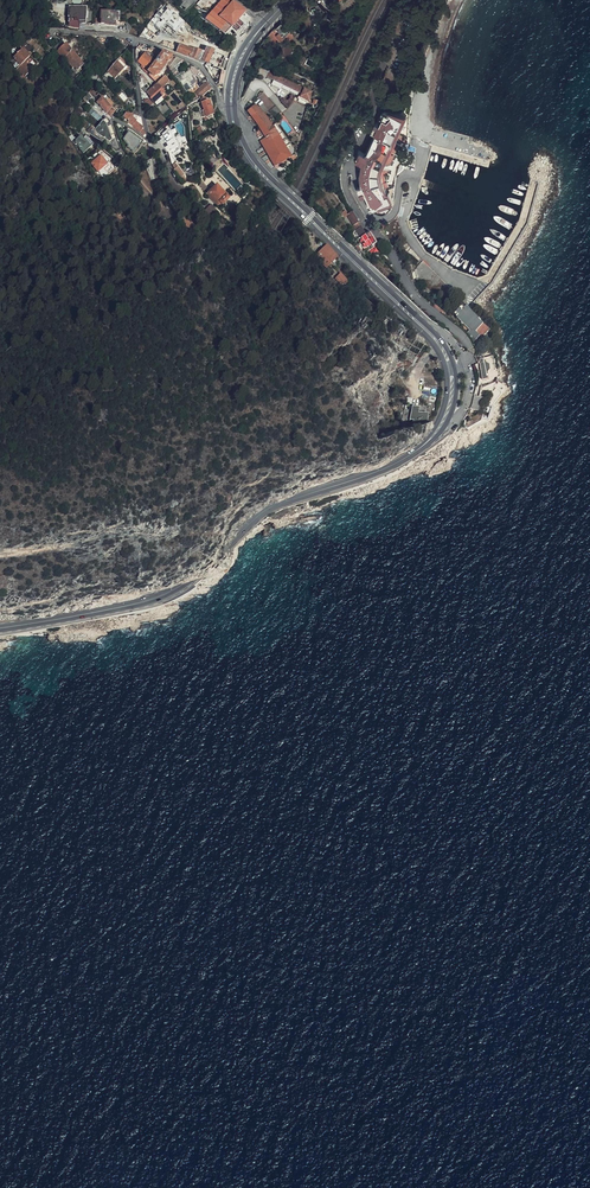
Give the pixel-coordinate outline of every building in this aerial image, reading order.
[(197,4),(201,8),(209,0),(201,0),(197,4)] [(238,20),(245,12),(230,0),(222,0),(205,20),(226,35),(232,28),(238,20)] [(165,4),(143,30),(152,37),(174,12),(165,4)] [(79,22),(86,22),(87,7),(70,6),(69,11),(67,11),(67,15),(71,15),(70,19),(79,20),(79,22)] [(99,17),(99,22),(101,22),(101,25),(115,26),(115,22),(117,22),(117,15),(111,14),(111,13),(101,12),(101,18),(99,17)] [(245,26),(238,20),(232,28),(239,33),(245,26)] [(280,35),(273,49),(284,38),(285,39),(287,38),(289,40),(294,35),(282,23),(277,28),(276,27),(274,29),(280,35)] [(268,54),(273,49),(280,35),(274,29),(272,32),(273,33),(269,38),(271,40),(263,49),(268,54)] [(123,38),(119,38),(114,43),(123,49),(129,43),(123,38)] [(28,44),(26,43),(24,47),(24,48),(24,49),(28,52),(33,47),(29,43),(28,44)] [(296,47),(290,43),(281,56),(287,59),(296,47)] [(83,65),(66,44),(58,50),(76,71),(83,65)] [(219,85),(220,83),(219,82),(221,69),(225,60),(215,55),(213,60),(210,59),(212,54),(213,51),(207,48),(205,52),(202,51),(202,52),(194,49),(193,50),(192,49),(191,50),(179,46),(177,52),(185,56),(205,63),(204,67),(213,77),(217,86),(219,85)] [(225,60),(229,52),(216,46),(213,51),(212,54),(215,55),(225,60)] [(24,76),(27,78),(28,77),(26,75),(31,71),(26,65),(24,63),(27,60),(31,56),(23,49),(21,51),(21,52),(15,58),(18,61),(15,63),(18,67),(17,68),(24,76)] [(57,51),(54,54),(59,60),(62,58),(62,57),(57,51)] [(156,83),(167,70),(164,68),(170,59),(173,56),(163,52),(162,53),(156,60),(148,71),(150,73),(148,75),(156,83)] [(154,61),(144,53),(138,60),(148,68),(154,61)] [(126,66),(119,58),(116,61),(124,69),(126,66)] [(116,61),(106,73),(112,80),(124,69),(116,61)] [(194,75),(190,70),(181,76),(179,74),(176,76),(186,91),(193,87),(191,85),(195,82),(192,77),(194,75)] [(307,103),(310,92),(268,70),(265,74),(300,93),(297,98),(307,103)] [(96,81),(99,76),(93,72),(90,77),(96,81)] [(162,94),(164,92),(163,90),(164,89),(162,88),(169,82),(165,77),(147,92),(151,97),(150,98),(154,102),(163,95),(162,94)] [(202,95),(213,88),(210,85),(207,81),(195,90),(199,97),(202,95)] [(181,107),(184,104),(173,92),(170,94),(181,107)] [(107,111),(109,113),(113,115),(114,116),(115,114),(113,112),(115,110),(113,108),(110,105),(103,97),(98,101),(100,104),(107,111)] [(208,101),(204,97),(200,100),(204,109),(202,110),(204,117),(207,116),(207,117),(212,115),(208,101)] [(254,104),(253,105),(256,108),(258,111),(261,115),(263,118),(264,119),(265,122),(267,125),(269,129),(270,130),(273,129),(275,133),(280,142),(285,150),(290,146),(274,123),(270,126),(266,118),(263,114),(254,104)] [(253,105),(246,109),(257,125),(266,138),(261,141),(274,165),(288,156),(285,150),(280,142),(275,133),(273,129),(270,130),(269,129),(267,125),(265,122),(264,119),(263,118),(261,115),(258,111),(256,108),(253,105)] [(89,111),(98,118),(101,115),(92,108),(89,111)] [(275,115),(280,123),(281,122),(280,121),(281,120),(282,119),(283,119),(284,120),(284,119),(290,128),(292,126),(281,111),(275,115)] [(409,144),(410,128),(399,126),(402,119),(385,111),(384,113),(383,112),(382,114),(383,114),(378,124),(376,123),(371,132),(375,134),(366,155),(361,153),(357,162),(362,165),(361,172),(361,187),(357,189),(361,198),(364,197),(370,211),(393,201),(396,176),(404,169),(403,162),(399,161),(397,152),(401,144),(409,144)] [(146,136),(146,135),(144,132),(144,131),(141,128),(142,126),(136,121),(138,119),(134,116),(131,120),(130,119),(127,122),(131,125),(132,124),(144,135),(145,136),(146,136)] [(113,139),(108,124),(99,133),(110,142),(113,139)] [(134,150),(140,141),(129,132),(124,138),(129,144),(128,146),(134,150)] [(176,148),(176,142),(170,132),(160,138),(170,157),(173,156),(170,153),(175,150),(176,148)] [(180,146),(180,145),(184,144),(187,143),(187,142),(185,139),(184,136),(179,134),(180,146)] [(77,138),(75,135),(71,138),(76,145),(78,143),(81,148),(84,152),(93,145),(87,137),(84,139),(81,135),(77,138)] [(181,151),(176,142),(176,148),(175,150),(170,153),(173,156),(181,151)] [(106,177),(117,168),(113,164),(114,163),(112,160),(112,159),(106,152),(105,153),(103,151),(100,153),(99,151),(94,155),(93,154),(88,158),(90,159),(89,160),(98,171),(100,169),(106,177)] [(224,162),(221,160),(215,166),(217,168),(224,162)] [(179,165),(173,169),(180,177),(185,182),(187,181),(186,178),(187,177),(179,165)] [(202,179),(198,183),(199,184),(203,189),(207,186),(202,179)] [(196,198),(198,200),(201,197),(200,195),(201,194),(194,184),(191,185),(190,184),(187,186),(196,198)] [(207,192),(206,193),(209,196),(209,195),(217,203),(218,204),(219,204),(223,202),(228,197),(226,195),(226,194),(216,184),(207,192)] [(203,210),(211,218),(216,214),(216,215),(218,213),(219,212),(211,203),(203,210)] [(364,233),(351,211),(348,213),(349,215),(347,216),(352,225),(349,227),(352,231),(355,229),(359,236),(358,237),(366,250),(376,244),(368,231),(364,233)] [(336,256),(326,246),(316,255),(326,266),(336,256)] [(346,279),(340,274),(336,278),(342,283),(347,282),(346,279)] [(466,307),(464,305),(463,306),(461,304),(458,307),(459,310),(455,314),(457,315),(455,317),(470,331),(466,334),(474,342),(486,330),(465,308),(466,307)] [(492,369),(488,346),(476,356),(477,360),(478,360),(480,380),(479,387),(484,385),(481,395),(484,396),(490,390),(493,379),(495,377),(494,372),(493,370),(493,369),(492,369)] [(472,402),(469,409),(474,411),(478,401),(473,399),(472,402)] [(420,425),(430,421),(431,415),(428,415),(428,413),(419,412),(420,407),(413,406),(412,417),(415,417),(414,420),(421,421),(420,425)] [(463,428),(464,428),(466,427),(467,427),(469,425),(470,423),(473,420),(475,419),(476,419),(470,417),(467,421),(463,428)] [(466,427),(464,428),(466,430),(468,428),(477,422),(478,418),(477,418),(476,419),(475,419),(473,420),(470,423),(469,425),(467,427),(466,427)]
